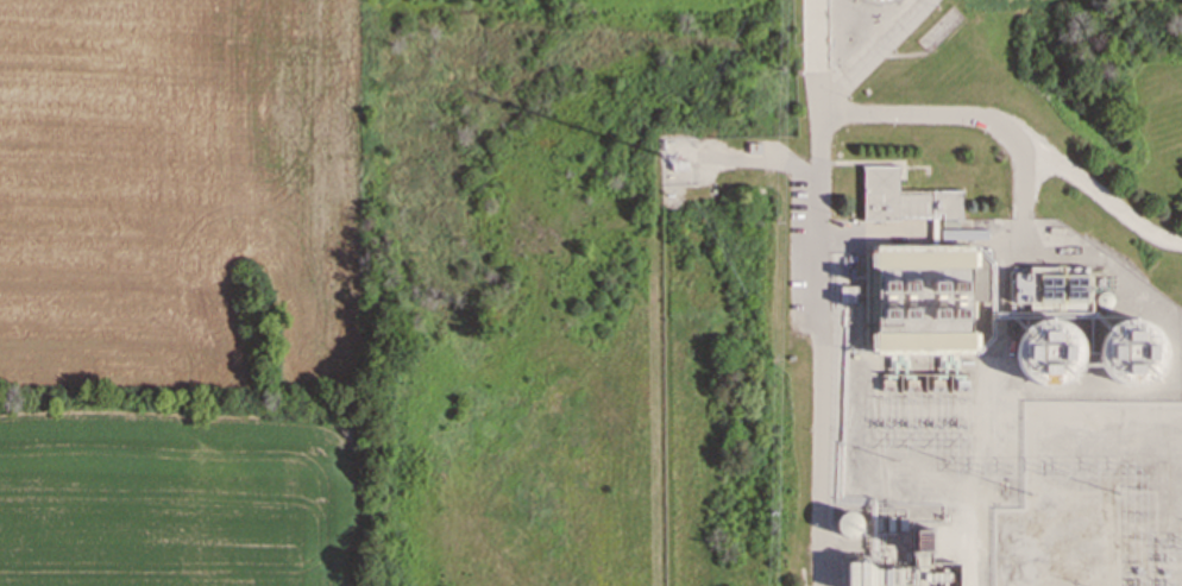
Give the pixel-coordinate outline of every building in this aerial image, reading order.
[(862,219),(934,220),(961,220),(961,191),(898,190),(898,166),(863,166),(862,219)] [(970,245),(871,246),(871,268),(876,268),(877,333),(872,333),(872,352),(972,350),(970,245)] [(855,302),(855,287),(839,286),(839,302),(855,302)] [(1132,321),(1120,322),(1111,328),(1104,336),(1099,346),(1098,358),(1101,368),(1108,377),(1117,383),(1126,386),(1137,385),(1146,382),(1155,376),(1159,367),(1163,358),(1162,347),(1158,338),(1152,329),(1143,323),(1132,321)] [(1050,323),(1038,324),(1029,329),(1021,338),(1017,348),(1017,359),(1019,370),(1026,379),(1035,385),(1044,387),(1055,387),(1064,384),(1073,378),(1079,368),(1081,359),(1081,348),(1076,339),(1070,332),(1061,326),(1050,323)]
